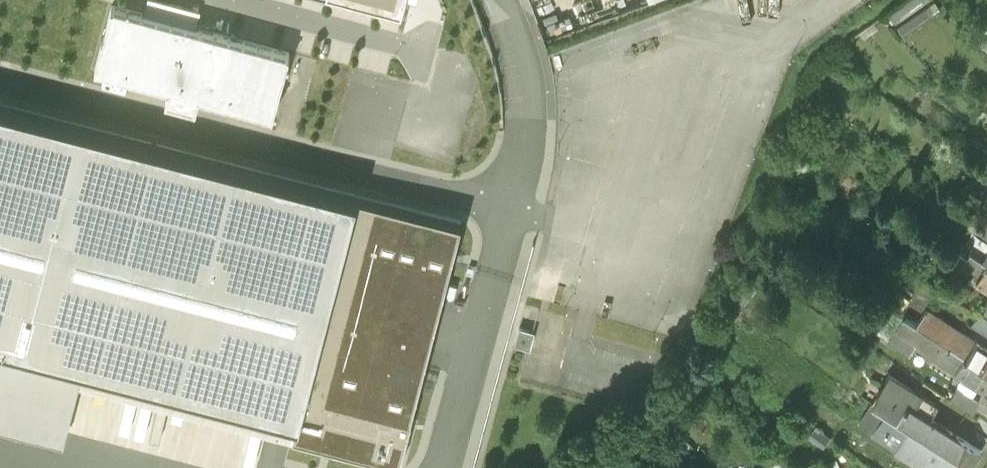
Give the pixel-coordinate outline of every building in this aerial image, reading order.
[(887,13),(895,23),(897,22),(903,30),(935,7),(930,0),(905,0),(887,13)] [(112,4),(95,66),(169,86),(166,98),(196,106),(199,94),(273,114),(290,52),(112,4)] [(296,418),(299,419),(357,195),(0,103),(0,342),(296,418)] [(292,435),(400,463),(412,418),(411,417),(424,368),(346,348),(370,261),(445,280),(461,222),(357,195),(299,419),(296,418),(292,435)] [(944,262),(975,282),(985,266),(954,246),(944,262)] [(985,266),(975,282),(986,289),(986,267),(985,266)] [(916,326),(986,371),(986,350),(926,312),(916,326)] [(916,326),(896,314),(881,335),(910,355),(915,346),(986,392),(986,371),(916,326)] [(979,314),(973,325),(986,334),(986,319),(979,314)] [(519,327),(514,344),(530,348),(535,331),(519,327)] [(872,403),(873,403),(971,465),(980,450),(927,416),(935,404),(889,376),(872,403)] [(957,387),(950,398),(972,412),(979,401),(957,387)] [(971,465),(873,403),(860,423),(932,467),(937,467),(939,465),(944,467),(969,467),(971,465)] [(778,459),(771,467),(772,467),(788,467),(778,459)]
